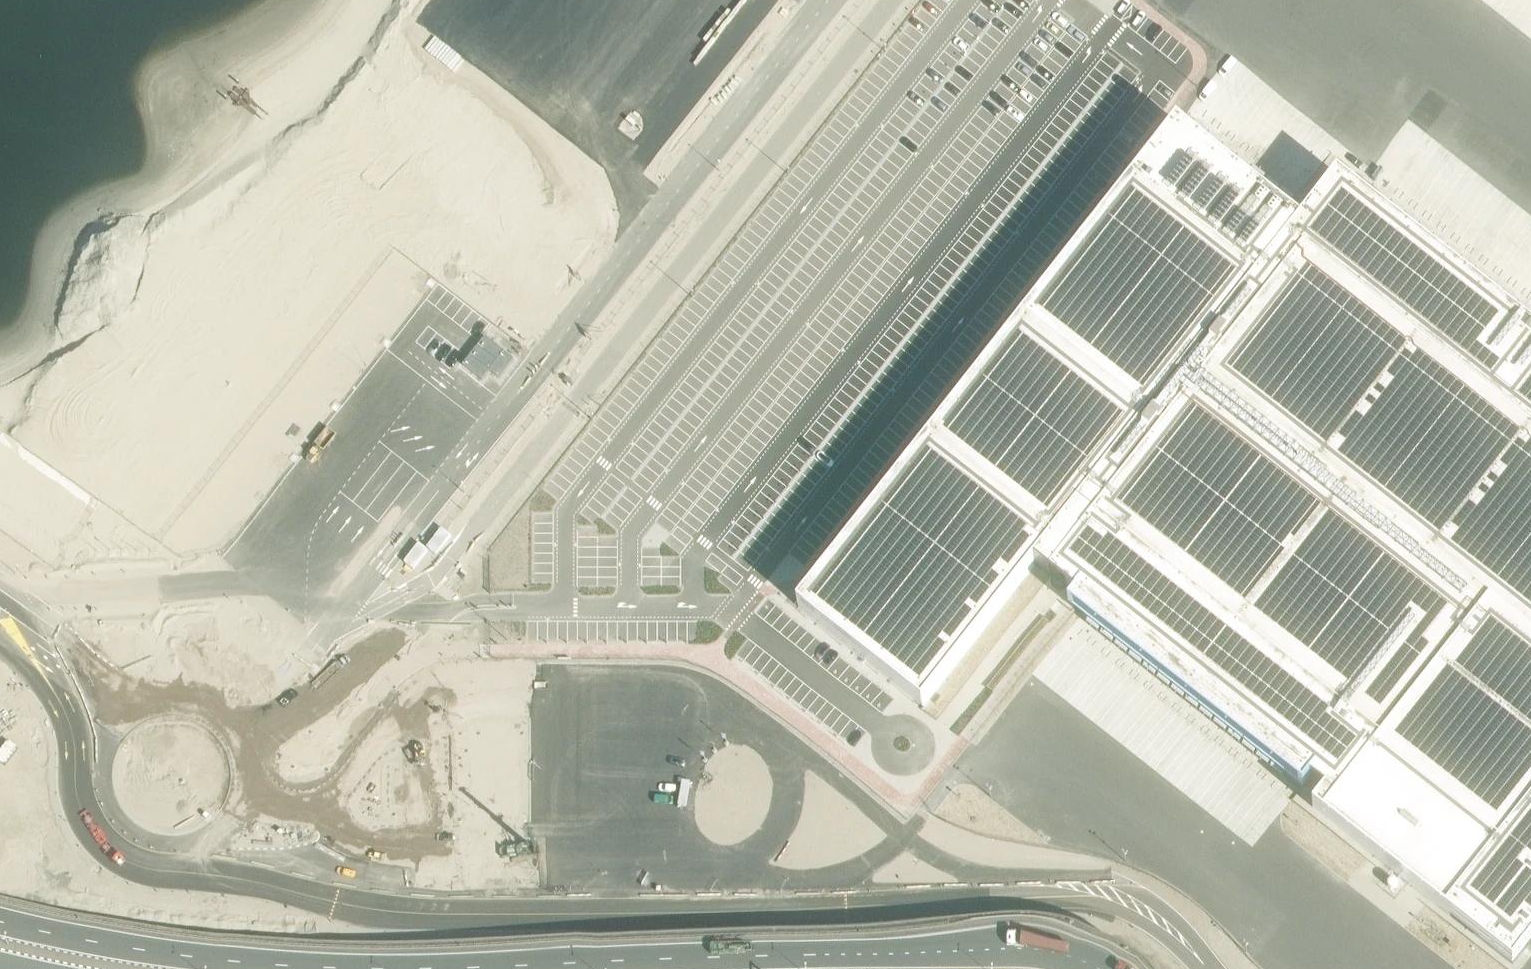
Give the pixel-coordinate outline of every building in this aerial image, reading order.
[(798,605),(922,702),(1034,561),(1325,789),(1313,805),(1512,962),(1530,939),(1530,325),(1337,172),(1300,219),(1178,122),(798,605)] [(472,646),(473,904),(542,903),(541,646),(472,646)] [(5,765),(18,749),(9,741),(5,745),(0,752),(0,761),(5,765)]
